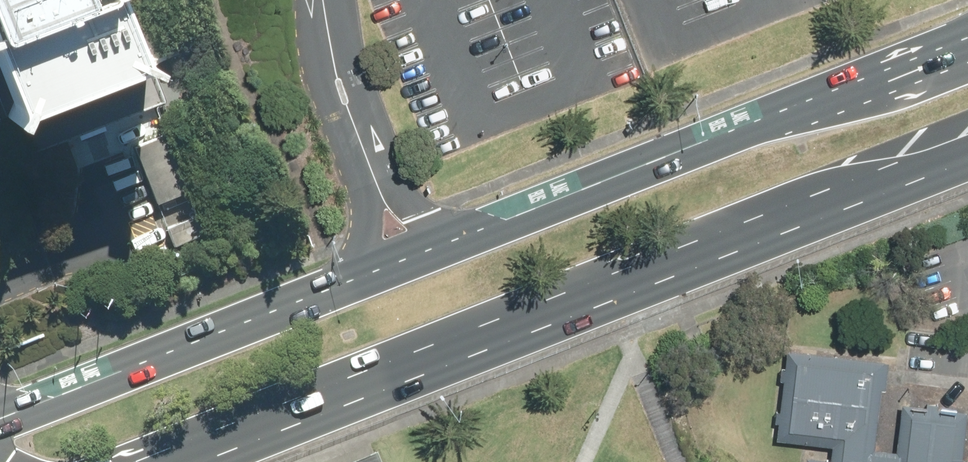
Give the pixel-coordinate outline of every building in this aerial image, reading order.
[(28,148),(157,95),(125,13),(121,0),(0,0),(0,76),(28,148)] [(161,143),(134,154),(155,205),(183,194),(161,143)] [(967,446),(967,417),(910,411),(906,451),(880,448),(889,361),(787,351),(777,440),(810,444),(808,461),(966,461),(967,446)]
